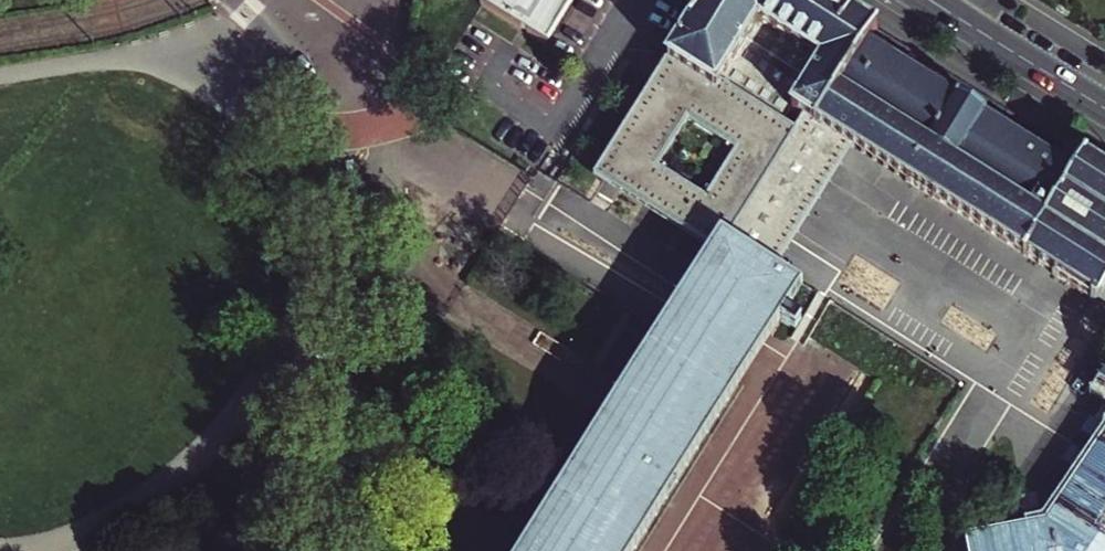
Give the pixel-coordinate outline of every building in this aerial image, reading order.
[(482,4),(549,45),(576,0),(484,0),(482,4)] [(641,108),(595,177),(711,249),(642,358),(522,550),(635,550),(803,284),(777,267),(730,238),(805,117),(853,147),(1104,306),(1104,172),(1083,158),(1073,174),(1057,164),(869,45),(878,30),(831,0),(705,0),(667,60),(641,108)] [(777,267),(853,147),(805,117),(730,238),(777,267)] [(1067,148),(1057,164),(1073,174),(1083,158),(1067,148)] [(1104,475),(1104,462),(1087,474),(1098,485),(1104,475)] [(1098,485),(1054,544),(991,550),(1104,550),(1104,475),(1098,485)]
